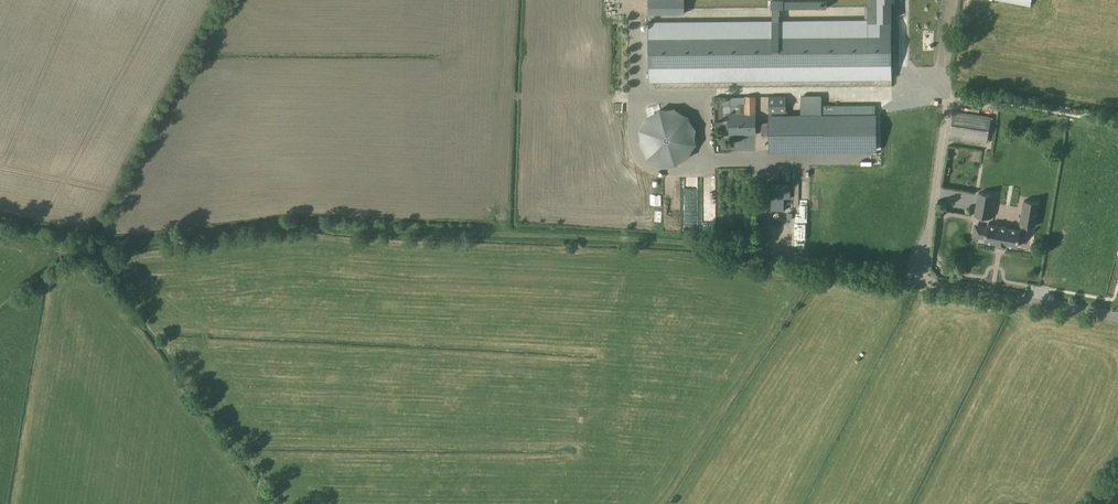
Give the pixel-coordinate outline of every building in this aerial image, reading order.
[(891,8),(891,0),(868,0),(869,8),(869,20),(864,20),(648,22),(649,81),(711,80),(819,79),(891,79),(891,77),(891,8)] [(648,14),(684,14),(684,0),(648,0),(648,14)] [(783,1),(783,0),(770,0),(770,8),(771,8),(779,8),(827,7),(826,0),(783,1)] [(786,107),(785,96),(769,96),(769,114),(786,113),(786,107)] [(744,113),(744,103),(743,101),(735,101),(735,113),(729,114),(729,134),(755,134),(755,113),(744,113)] [(953,110),(949,137),(984,142),(988,115),(953,110)] [(876,149),(876,115),(788,116),(786,116),(769,116),(769,150),(816,150),(876,149)] [(726,163),(734,163),(733,145),(725,146),(726,163)] [(772,183),(771,210),(784,211),(784,198),(790,198),(790,184),(772,183)] [(978,192),(973,215),(988,218),(993,194),(978,192)] [(1037,202),(1023,200),(1019,223),(1018,230),(986,224),(983,241),(995,243),(995,245),(1004,246),(1004,244),(1016,246),(1018,236),(1024,237),(1026,224),(1033,226),(1037,202)]
